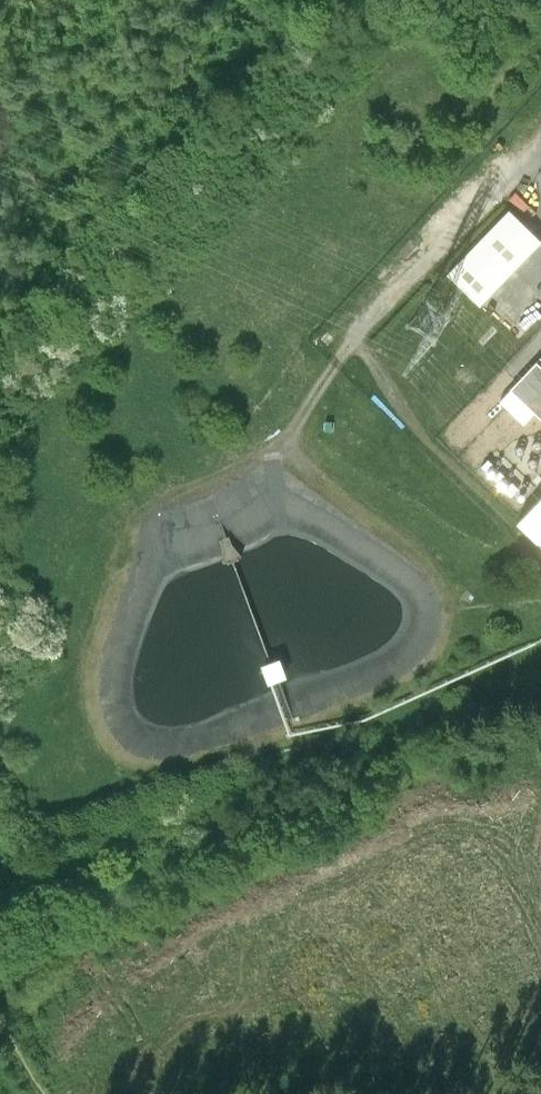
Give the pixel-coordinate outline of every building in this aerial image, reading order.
[(480,308),(540,244),(506,212),(446,277),(480,308)] [(505,368),(511,373),(507,377),(516,385),(540,357),(540,356),(527,343),(505,368)] [(505,405),(529,427),(539,416),(540,418),(540,366),(505,405)] [(518,520),(540,543),(540,496),(518,520)]
